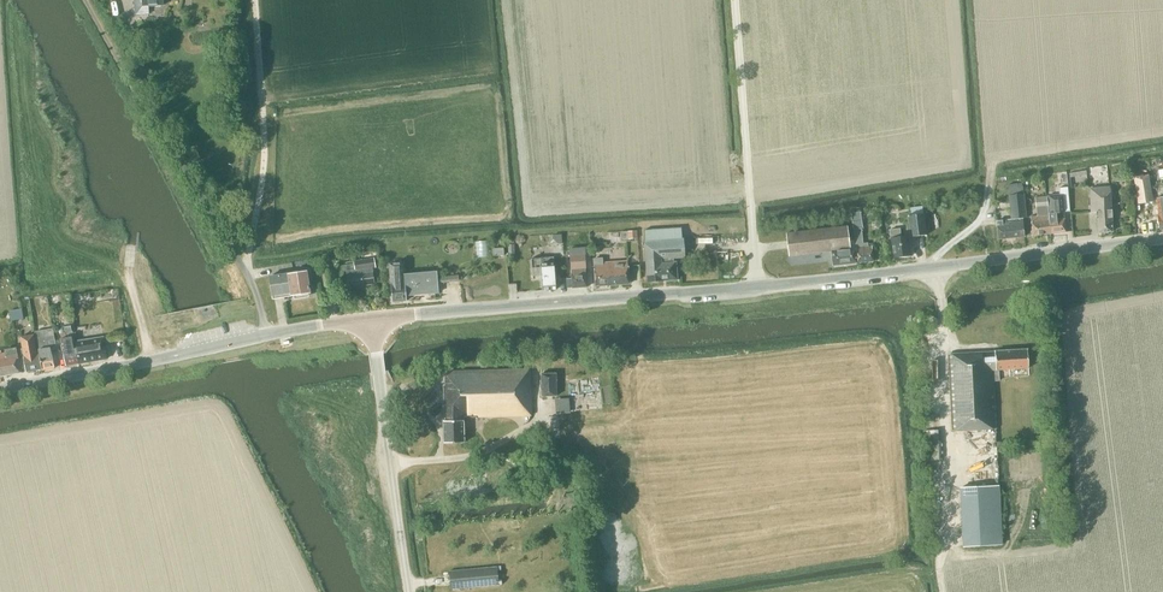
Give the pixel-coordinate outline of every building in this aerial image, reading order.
[(135,15),(148,14),(148,6),(164,5),(163,0),(134,0),(135,15)] [(1138,204),(1152,202),(1147,175),(1133,178),(1138,204)] [(1011,220),(996,221),(998,239),(1024,237),(1022,218),(1025,218),(1022,187),(1017,188),(1017,184),(1007,185),(1008,189),(1011,220)] [(1050,214),(1048,214),(1050,234),(1066,232),(1063,212),(1070,212),(1067,187),(1059,188),(1059,196),(1048,197),(1050,214)] [(1097,233),(1112,232),(1109,187),(1089,189),(1091,213),(1096,212),(1097,233)] [(1032,236),(1050,234),(1048,214),(1047,214),(1047,207),(1046,197),(1034,198),(1035,208),(1036,208),(1037,217),(1030,217),(1032,236)] [(853,229),(854,240),(855,248),(855,249),(857,263),(873,261),(871,247),(867,247),(867,243),(862,244),(861,228),(863,227),(860,212),(850,214),(852,222),(853,229)] [(910,237),(926,235),(923,214),(907,216),(910,237)] [(854,248),(855,248),(854,240),(848,241),(847,226),(786,234),(789,256),(831,251),(833,266),(856,263),(854,248)] [(685,258),(683,238),(682,238),(681,228),(643,231),(644,241),(647,283),(662,281),(668,280),(669,281),(672,281),(674,280),(676,279),(675,263),(673,263),(673,259),(685,258)] [(893,258),(910,256),(907,236),(900,237),(899,229),(889,230),(890,238),(889,238),(891,248),(892,248),(893,258)] [(637,239),(637,231),(628,232),(628,239),(637,239)] [(551,243),(564,242),(563,234),(551,235),(551,243)] [(493,257),(504,256),(503,248),(492,249),(493,257)] [(587,287),(585,269),(587,269),(585,254),(569,255),(570,270),(571,270),(572,288),(587,287)] [(542,291),(556,290),(553,257),(530,259),(532,280),(541,279),(542,291)] [(371,268),(375,268),(373,258),(353,262),(354,269),(346,271),(349,288),(374,284),(371,268)] [(627,261),(603,263),(603,258),(592,259),(593,267),(595,287),(629,284),(627,261)] [(406,296),(438,293),(436,272),(404,275),(403,263),(389,264),(392,302),(406,301),(406,296)] [(642,265),(630,265),(630,277),(642,276),(642,265)] [(335,285),(333,269),(322,270),(324,286),(335,285)] [(272,299),(310,293),(307,272),(269,277),(272,299)] [(11,321),(23,319),(21,309),(9,311),(11,321)] [(33,315),(35,328),(45,326),(43,314),(33,315)] [(79,363),(75,344),(74,344),(72,332),(71,332),(70,326),(64,327),(65,332),(60,333),(61,339),(65,366),(78,363),(79,363)] [(42,370),(54,368),(51,350),(56,349),(53,329),(35,332),(39,355),(42,369),(42,370)] [(39,355),(37,355),(33,335),(20,337),(22,349),(16,350),(20,371),(25,370),(28,372),(42,369),(39,355)] [(78,364),(106,359),(103,338),(96,339),(96,338),(75,341),(75,344),(79,363),(78,363),(78,364)] [(16,350),(16,348),(5,350),(5,353),(1,354),(1,351),(0,351),(0,377),(5,376),(21,373),(20,371),(16,350)] [(997,370),(1028,368),(1026,350),(994,352),(948,355),(952,431),(995,429),(992,381),(998,381),(997,370)] [(530,415),(529,372),(529,371),(529,370),(528,370),(527,370),(445,372),(445,385),(443,385),(444,406),(445,421),(443,421),(444,443),(464,443),(463,417),(478,417),(478,416),(530,415)] [(541,396),(556,396),(556,374),(540,374),(541,396)] [(572,398),(572,409),(580,409),(581,398),(572,398)] [(572,413),(571,399),(558,399),(558,414),(572,413)] [(1002,545),(999,485),(959,487),(962,547),(1002,545)] [(450,589),(498,585),(497,567),(449,572),(450,589)]
